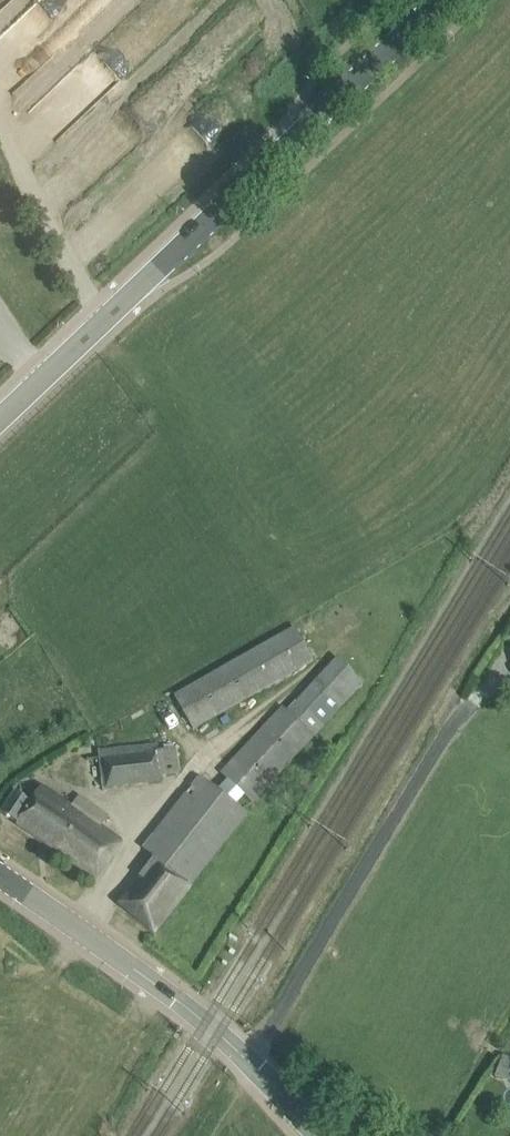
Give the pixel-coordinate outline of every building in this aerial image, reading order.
[(194,732),(315,664),(294,628),(174,696),(194,732)] [(220,774),(251,803),(362,684),(335,660),(285,714),(280,709),(220,774)] [(100,747),(104,784),(162,777),(161,771),(179,769),(176,746),(159,748),(158,740),(100,747)] [(200,777),(143,849),(155,858),(119,904),(154,932),(247,814),(200,777)] [(14,792),(0,813),(59,852),(58,854),(96,879),(121,841),(102,828),(110,816),(80,795),(71,808),(40,787),(30,802),(14,792)]
